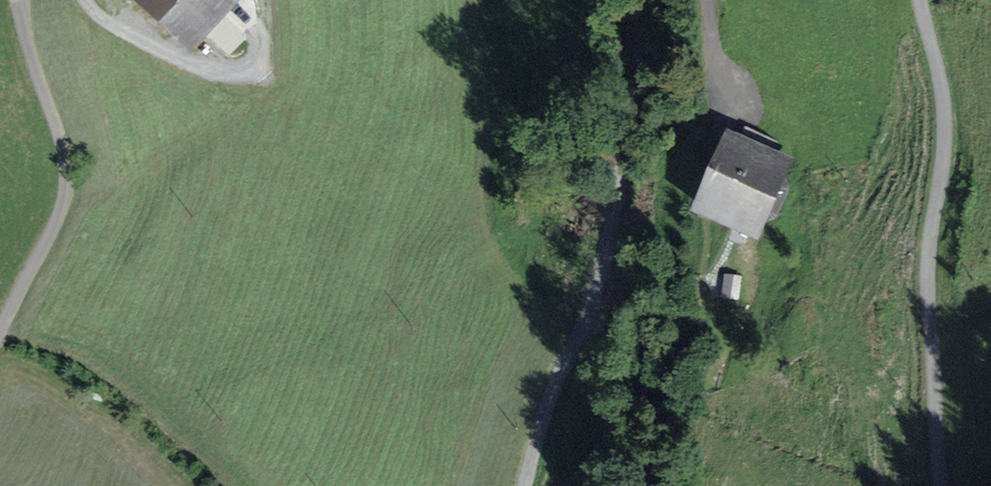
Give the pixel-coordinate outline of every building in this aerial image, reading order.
[(196,43),(236,0),(149,0),(196,43)] [(790,162),(728,135),(695,209),(758,236),(790,162)]
